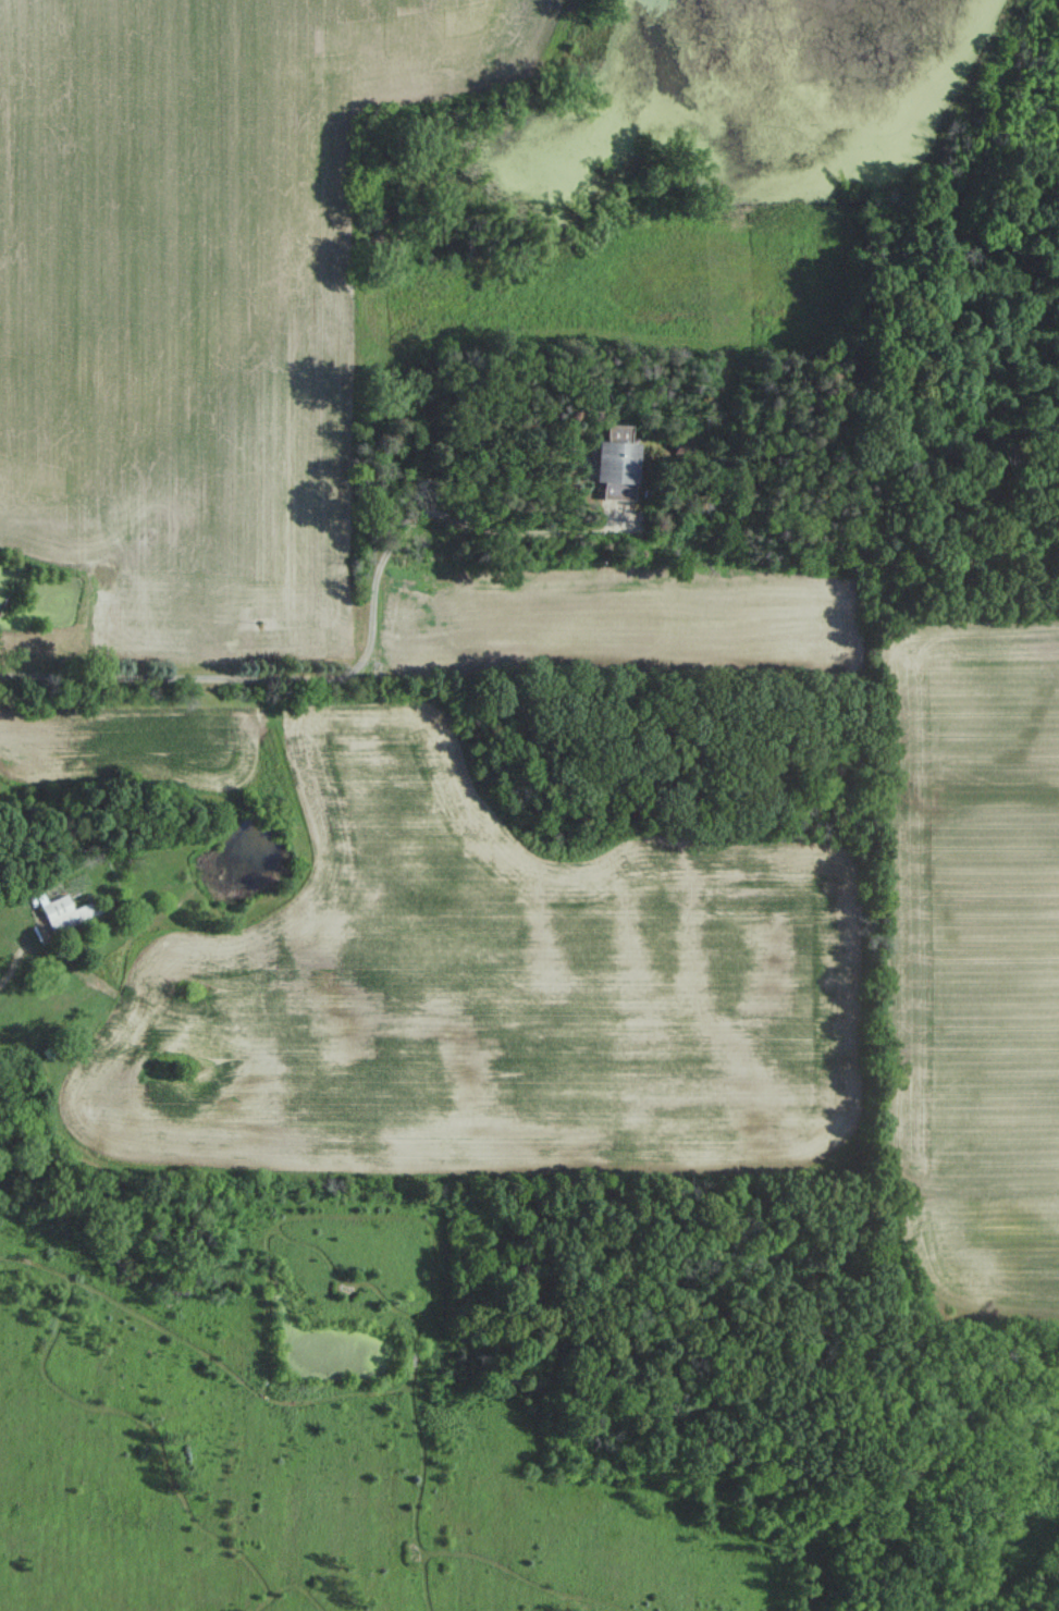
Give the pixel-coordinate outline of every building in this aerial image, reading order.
[(633,441),(592,440),(592,481),(599,481),(599,499),(632,500),(633,441)] [(102,911),(96,897),(71,907),(65,892),(88,883),(83,870),(58,880),(64,894),(39,904),(50,932),(102,911)]
